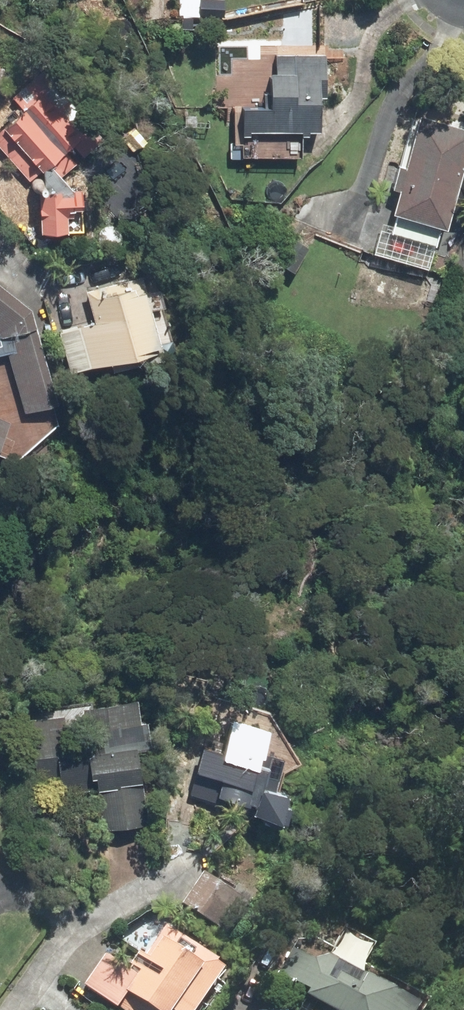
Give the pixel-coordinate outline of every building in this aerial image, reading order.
[(222,19),(222,2),(198,1),(198,18),(222,19)] [(321,137),(323,62),(272,61),(270,109),(244,109),(243,135),(321,137)] [(0,126),(0,152),(28,183),(78,139),(37,93),(0,126)] [(418,122),(389,216),(439,231),(463,146),(463,136),(418,122)] [(73,197),(33,198),(34,240),(73,240),(73,197)] [(150,355),(133,284),(86,296),(94,329),(58,337),(68,375),(150,355)] [(30,332),(26,313),(16,306),(0,294),(0,339),(30,332)] [(48,406),(32,339),(5,346),(21,412),(48,406)] [(128,715),(8,728),(13,773),(57,768),(60,791),(95,787),(100,832),(131,828),(122,752),(132,751),(128,715)] [(290,757),(227,731),(197,800),(261,827),(290,757)] [(242,909),(199,880),(180,908),(223,937),(242,909)] [(215,971),(165,936),(129,985),(108,970),(95,989),(125,1009),(187,1009),(215,971)] [(318,967),(314,975),(287,960),(277,978),(305,993),(301,1001),(317,1009),(395,1009),(318,967)]
